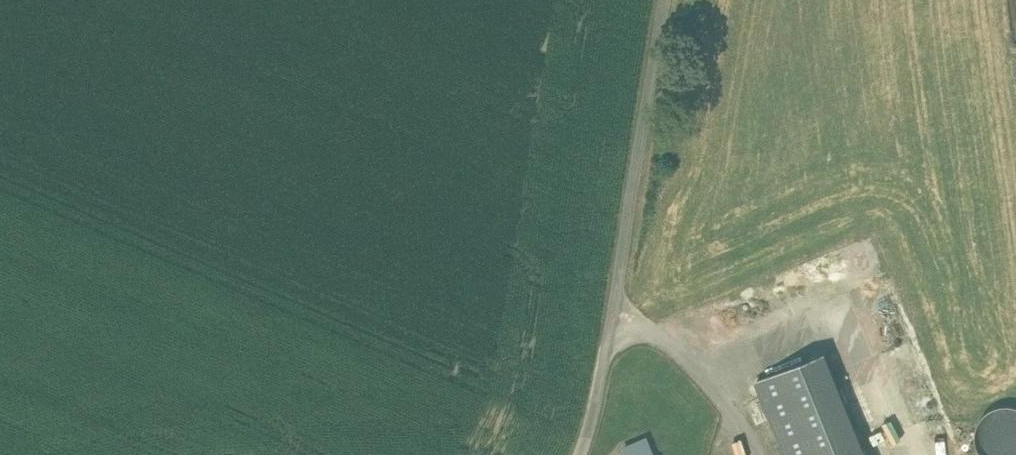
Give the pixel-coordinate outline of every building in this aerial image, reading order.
[(755,381),(785,454),(866,454),(824,353),(755,381)] [(1012,409),(1006,408),(1001,409),(996,411),(991,413),(986,417),(983,421),(980,426),(979,431),(978,436),(979,442),(980,447),(983,452),(986,454),(1015,454),(1015,410),(1012,409)] [(646,438),(623,447),(626,454),(653,454),(646,438)]
